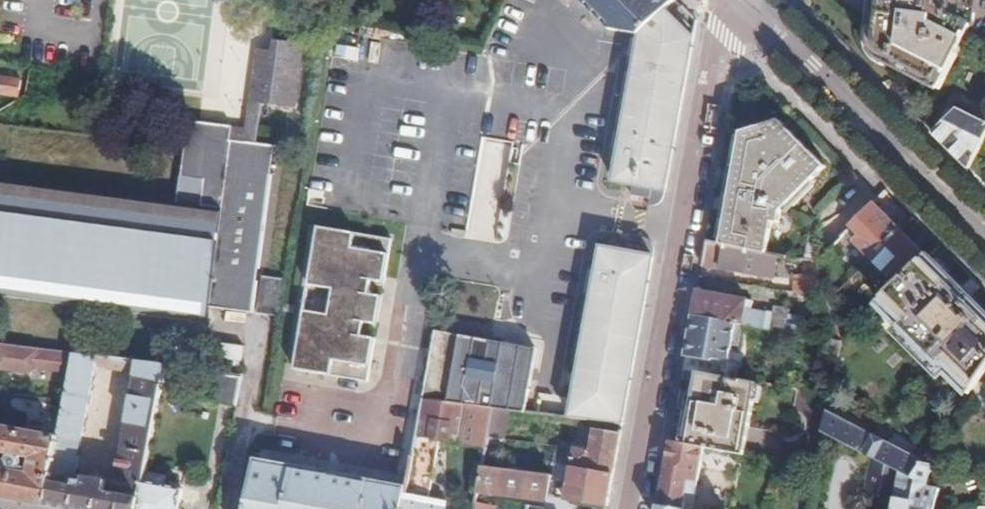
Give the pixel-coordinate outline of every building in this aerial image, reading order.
[(609,29),(641,35),(667,9),(677,0),(580,0),(609,29)] [(984,44),(984,0),(876,0),(870,50),(872,54),(877,59),(941,91),(970,37),(984,44)] [(667,9),(641,35),(615,181),(635,185),(632,194),(650,197),(649,206),(655,207),(657,206),(661,203),(664,202),(695,36),(667,9)] [(264,91),(295,94),(301,43),(275,39),(274,50),(260,48),(254,87),(264,88),(264,91)] [(0,81),(0,96),(20,99),(23,85),(0,81)] [(264,91),(254,90),(249,130),(247,140),(258,141),(263,102),(264,91)] [(294,107),(295,94),(264,91),(263,102),(294,107)] [(970,169),(984,139),(984,126),(959,109),(934,133),(970,169)] [(247,140),(247,144),(233,142),(235,128),(235,124),(198,120),(192,119),(180,200),(3,177),(0,198),(0,289),(206,318),(208,305),(252,311),(275,144),(258,141),(247,140)] [(745,133),(724,244),(771,252),(777,222),(784,223),(786,210),(830,166),(784,121),(745,133)] [(247,140),(249,130),(241,129),(235,128),(233,142),(247,144),(247,140)] [(483,136),(464,237),(495,243),(515,142),(483,136)] [(93,145),(92,173),(136,176),(138,147),(93,145)] [(903,228),(877,202),(853,225),(862,234),(855,240),(873,257),(903,228)] [(395,236),(322,224),(297,367),(370,379),(377,336),(366,334),(369,316),(376,317),(379,298),(371,297),(374,278),(387,280),(395,236)] [(853,225),(847,231),(855,240),(862,234),(853,225)] [(929,254),(903,228),(873,257),(891,275),(897,268),(906,277),(929,254)] [(603,246),(583,355),(572,417),(624,424),(657,243),(653,237),(645,235),(643,235),(640,252),(603,246)] [(724,244),(709,241),(704,263),(763,274),(766,262),(777,265),(778,254),(771,252),(724,244)] [(881,300),(907,325),(903,330),(942,371),(948,367),(973,392),(982,379),(984,375),(984,307),(930,252),(929,254),(906,277),(881,300)] [(792,273),(797,292),(824,284),(818,265),(792,273)] [(279,316),(286,277),(263,274),(258,312),(279,316)] [(826,287),(829,298),(838,289),(835,284),(827,285),(826,287)] [(699,293),(695,315),(735,321),(745,323),(765,326),(768,309),(753,307),(754,298),(700,289),(699,293)] [(768,309),(765,326),(786,329),(788,317),(790,305),(770,301),(768,309)] [(689,343),(684,370),(698,372),(708,374),(710,361),(718,358),(730,360),(732,343),(735,321),(695,315),(689,343)] [(786,329),(802,332),(804,320),(788,317),(786,329)] [(745,323),(735,321),(732,343),(742,345),(745,323)] [(538,348),(436,330),(423,399),(494,408),(512,410),(526,412),(538,348)] [(821,352),(839,356),(842,339),(823,335),(821,352)] [(19,501),(55,507),(64,508),(68,508),(73,482),(95,368),(97,357),(3,345),(0,360),(0,371),(32,375),(37,371),(65,374),(72,375),(69,387),(63,422),(51,420),(47,435),(0,426),(0,497),(19,501)] [(139,362),(97,357),(95,368),(137,374),(139,362)] [(68,508),(139,508),(146,473),(148,465),(167,366),(139,362),(137,374),(116,484),(114,495),(106,493),(107,482),(85,479),(84,484),(73,482),(68,508)] [(217,403),(237,406),(243,375),(216,372),(212,403),(217,403)] [(698,372),(687,444),(705,447),(722,450),(742,454),(747,455),(759,382),(708,374),(698,372)] [(72,375),(65,374),(63,386),(69,387),(72,375)] [(973,392),(966,402),(983,416),(984,413),(984,381),(982,379),(973,392)] [(841,397),(832,393),(825,431),(874,456),(902,470),(915,476),(926,460),(936,445),(926,439),(916,454),(837,413),(841,397)] [(494,408),(423,399),(417,435),(486,448),(488,437),(494,408)] [(512,410),(494,408),(488,437),(507,440),(512,410)] [(614,474),(622,433),(596,428),(594,446),(588,445),(587,451),(558,447),(554,466),(573,468),(614,474)] [(507,440),(488,437),(486,448),(483,466),(499,469),(502,469),(507,440)] [(659,505),(683,508),(684,508),(687,495),(697,496),(705,447),(687,444),(671,441),(665,475),(659,505)] [(742,454),(722,450),(720,463),(740,466),(742,454)] [(414,451),(408,485),(431,490),(436,455),(414,451)] [(245,508),(404,508),(406,493),(408,485),(362,476),(361,482),(302,471),(303,465),(254,456),(245,508)] [(902,470),(874,456),(867,493),(897,498),(902,470)] [(926,460),(915,476),(902,470),(897,498),(895,508),(938,508),(942,487),(931,484),(935,462),(926,460)] [(304,461),(303,465),(302,471),(361,482),(362,476),(362,472),(304,461)] [(499,469),(483,466),(477,502),(498,505),(489,493),(496,493),(499,469)] [(614,474),(573,468),(570,484),(611,490),(614,474)] [(549,499),(552,482),(552,478),(502,469),(499,469),(496,493),(531,499),(529,508),(547,508),(549,499)] [(183,490),(165,487),(167,477),(146,473),(139,508),(180,508),(183,490)] [(114,495),(116,484),(107,482),(106,493),(114,495)] [(552,482),(549,499),(567,501),(570,484),(552,482)] [(608,506),(611,490),(570,484),(567,501),(576,502),(608,506)] [(404,508),(445,508),(446,501),(406,493),(404,508)] [(547,508),(575,508),(576,502),(567,501),(549,499),(547,508)]
